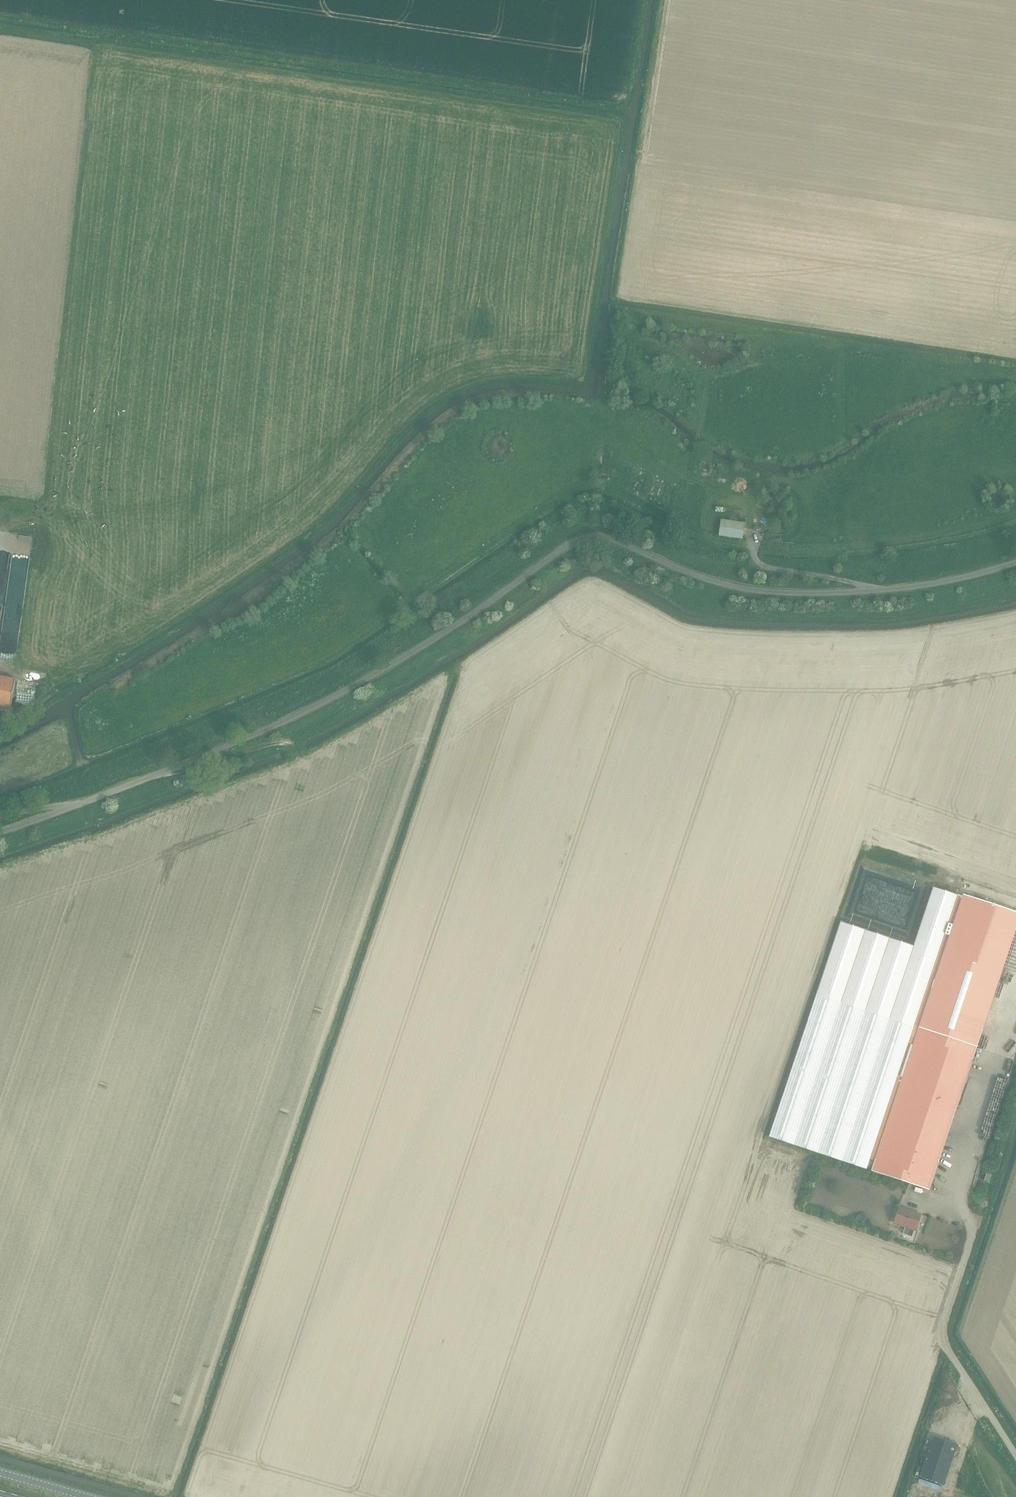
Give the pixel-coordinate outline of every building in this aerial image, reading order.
[(724,520),(721,533),(743,538),(746,525),(724,520)] [(11,708),(16,679),(0,676),(0,706),(11,708)] [(841,921),(769,1137),(813,1151),(866,1169),(867,1168),(868,1168),(962,896),(958,895),(933,887),(914,945),(841,921)] [(868,1168),(871,1169),(871,1171),(907,1183),(929,1190),(1015,927),(1015,915),(962,896),(868,1168)] [(1002,1050),(997,1068),(1004,1070),(1009,1052),(1002,1050)] [(1004,1075),(1013,1077),(1015,1063),(1015,1053),(1009,1052),(1004,1075)] [(838,1200),(836,1206),(843,1209),(845,1202),(838,1200)] [(894,1223),(915,1230),(920,1214),(899,1207),(894,1223)] [(920,1476),(943,1484),(949,1467),(957,1444),(933,1436),(920,1476)]
